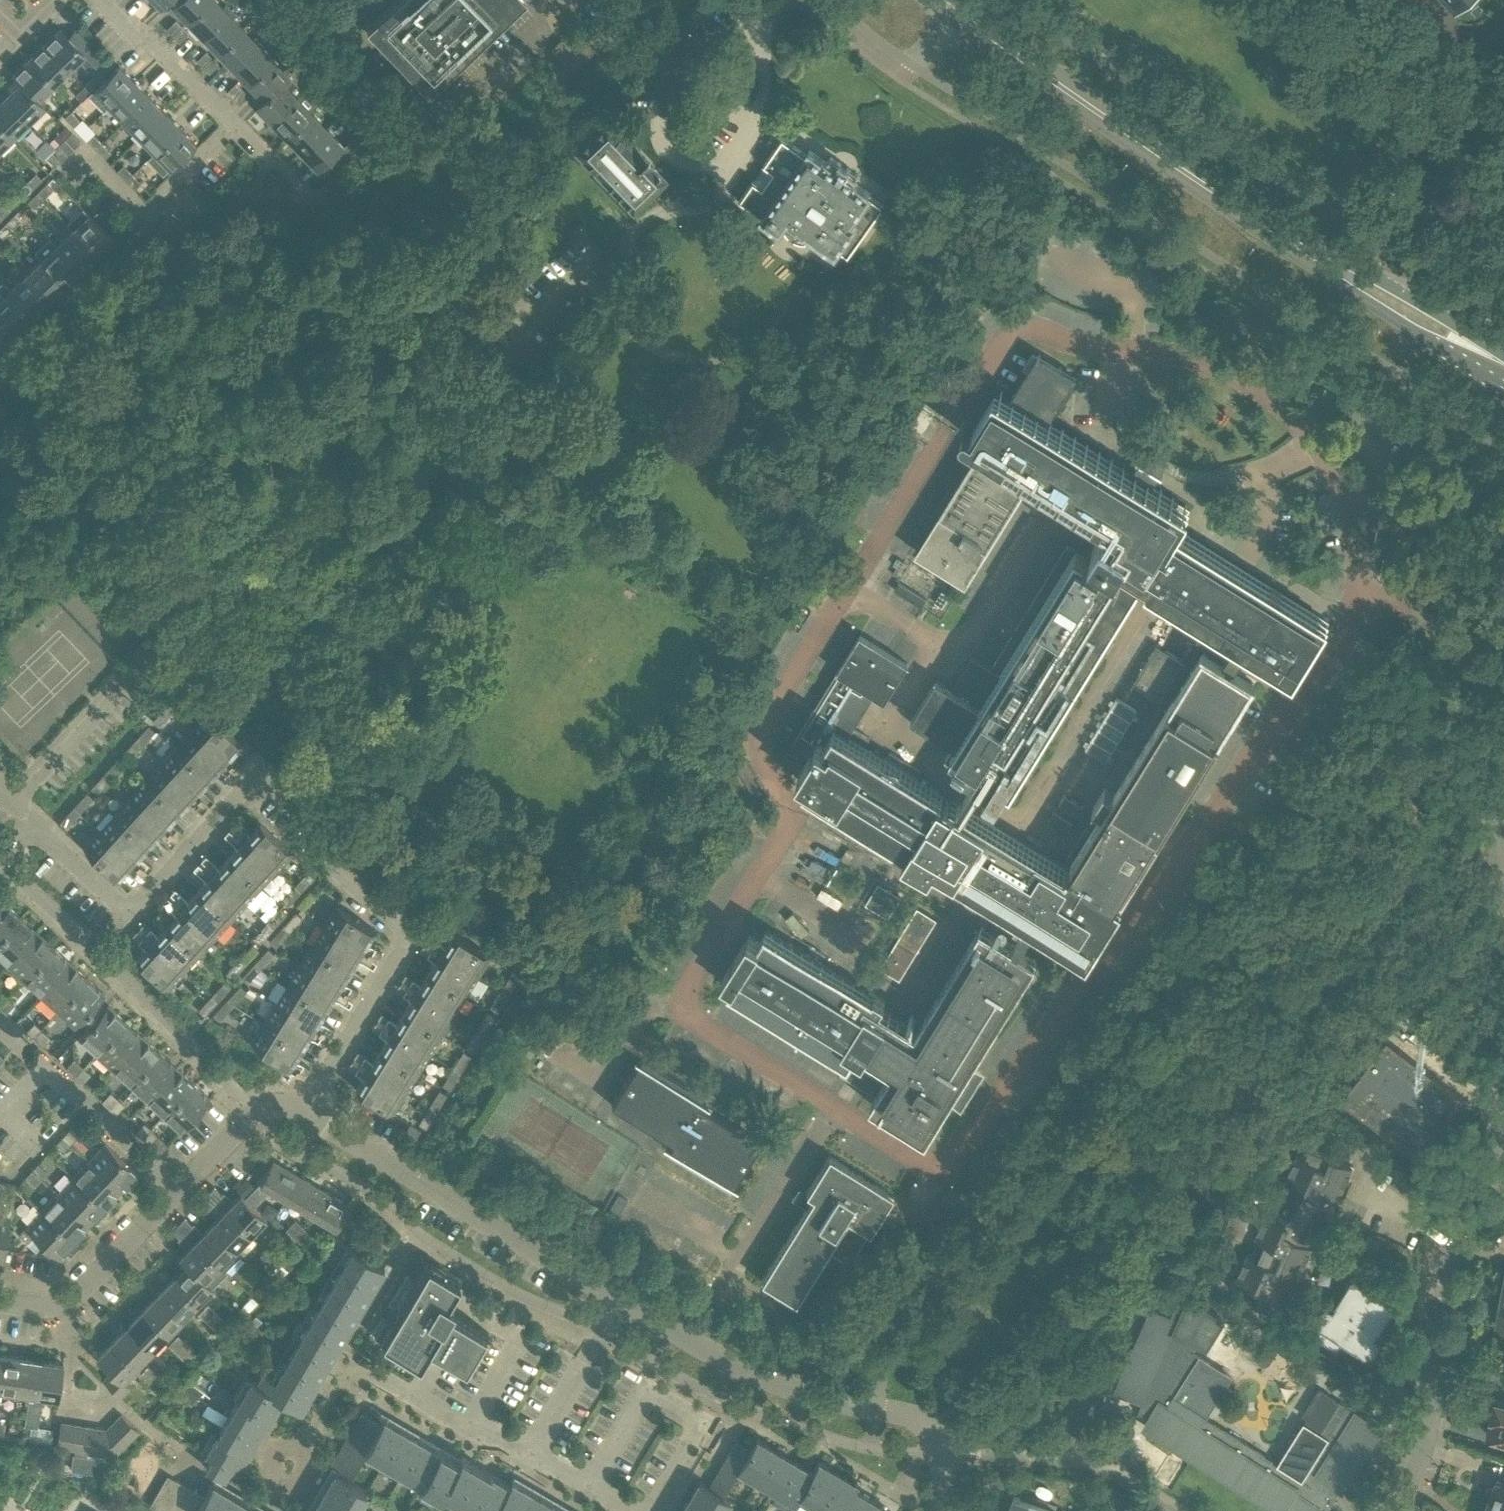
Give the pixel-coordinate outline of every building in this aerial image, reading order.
[(173,5),(188,21),(210,0),(177,0),(173,5)] [(228,12),(217,0),(210,0),(188,21),(203,36),(228,12)] [(367,22),(429,88),(520,0),(390,0),(367,22)] [(218,52),(243,27),(228,12),(203,36),(218,52)] [(173,35),(182,26),(176,20),(167,29),(173,35)] [(179,42),(180,41),(189,33),(182,26),(173,35),(179,42)] [(233,67),(259,43),(243,27),(218,52),(233,67)] [(101,82),(115,68),(76,29),(69,36),(61,28),(45,43),(69,69),(79,59),(101,82)] [(53,84),(69,69),(45,43),(30,58),(53,84)] [(248,83),(274,58),(259,43),(233,67),(248,83)] [(203,66),(212,57),(206,51),(197,60),(203,66)] [(209,73),(210,72),(218,64),(212,57),(203,66),(209,73)] [(38,99),(53,84),(30,58),(13,74),(20,81),(21,81),(38,99)] [(282,81),(287,77),(289,74),(274,58),(248,83),(263,98),(264,98),(282,81)] [(318,77),(325,71),(316,61),(309,68),(318,77)] [(105,109),(134,80),(119,64),(115,68),(101,82),(94,90),(91,92),(88,94),(104,110),(105,109)] [(325,71),(318,77),(327,86),(333,79),(325,71)] [(257,105),(272,121),(297,97),(297,96),(304,89),(289,74),(287,77),(282,81),(264,98),(263,98),(257,104),(257,105)] [(124,121),(150,96),(134,80),(105,109),(110,114),(114,110),(124,121)] [(45,106),(38,99),(21,81),(20,81),(5,96),(29,122),(45,106)] [(233,97),(242,88),(236,82),(227,91),(233,97)] [(88,94),(91,92),(84,85),(75,94),(82,101),(88,94)] [(233,97),(240,104),(249,95),(242,88),(233,97)] [(348,107),(354,101),(346,92),(339,98),(348,107)] [(29,122),(5,96),(0,101),(0,122),(14,137),(29,122)] [(135,140),(165,112),(150,96),(124,121),(135,132),(131,136),(135,140)] [(287,136),(312,112),(297,97),(272,121),(287,136)] [(354,101),(348,107),(357,117),(364,110),(354,101)] [(73,126),(80,120),(71,112),(65,118),(73,126)] [(154,151),(180,127),(165,112),(135,140),(140,145),(144,141),(154,151)] [(302,152),(327,127),(312,112),(287,136),(302,152)] [(576,127),(586,137),(599,124),(590,114),(576,127)] [(14,137),(0,122),(0,150),(14,137)] [(327,127),(302,152),(318,168),(329,157),(339,168),(380,128),(374,122),(351,137),(344,144),(343,143),(327,127)] [(634,152),(606,124),(578,151),(634,209),(664,180),(652,168),(653,167),(637,149),(634,152)] [(49,142),(55,149),(58,145),(65,139),(71,133),(65,126),(49,142)] [(45,137),(48,134),(43,127),(39,131),(45,137)] [(154,151),(147,158),(163,175),(196,143),(180,127),(154,151)] [(65,139),(74,148),(80,142),(71,133),(65,139)] [(96,149),(102,143),(93,133),(86,140),(96,149)] [(808,153),(783,136),(764,164),(774,171),(764,186),(755,179),(740,200),(781,229),(789,218),(815,236),(814,237),(837,252),(839,249),(849,255),(885,205),(871,195),(872,192),(855,180),(859,175),(832,156),(828,161),(811,149),(808,153)] [(67,155),(74,148),(65,139),(58,145),(67,155)] [(102,143),(96,149),(105,158),(111,152),(102,143)] [(60,161),(67,155),(58,145),(55,149),(52,152),(60,161)] [(54,167),(60,161),(52,152),(45,158),(54,167)] [(126,179),(132,173),(123,164),(117,170),(126,179)] [(27,181),(33,188),(42,179),(35,173),(27,181)] [(132,173),(126,179),(135,188),(141,182),(132,173)] [(23,197),(33,188),(27,181),(17,190),(23,197)] [(44,198),(53,189),(47,183),(38,191),(44,198)] [(35,206),(44,198),(38,191),(29,200),(35,206)] [(2,218),(11,209),(5,203),(0,207),(0,216),(2,218)] [(113,238),(97,222),(84,209),(79,214),(83,219),(73,228),(98,253),(113,238)] [(7,222),(13,228),(23,219),(17,213),(7,222)] [(13,228),(7,222),(0,228),(0,232),(5,236),(13,228)] [(82,269),(98,253),(73,228),(62,239),(58,235),(54,239),(82,269)] [(67,284),(82,269),(54,239),(48,245),(52,249),(42,259),(67,284)] [(52,298),(67,284),(42,259),(31,269),(27,265),(23,269),(52,298)] [(36,314),(52,298),(23,269),(18,274),(22,278),(11,289),(36,314)] [(3,282),(0,285),(0,310),(1,311),(20,330),(36,314),(11,289),(3,282)] [(20,330),(1,311),(0,312),(0,341),(10,351),(26,336),(20,330)] [(10,351),(0,341),(0,362),(10,351)] [(938,860),(1030,918),(1014,945),(984,926),(923,1024),(914,1018),(909,1026),(882,1009),(887,1001),(877,995),(875,997),(767,930),(760,940),(751,934),(724,977),(734,983),(730,988),(848,1062),(842,1072),(879,1095),(873,1104),(926,1137),(1037,959),(1021,949),(1038,922),(1086,952),(1123,892),(1126,894),(1257,683),(1235,670),(1249,648),(1296,677),(1331,621),(1179,528),(1190,509),(1148,483),(1049,422),(1077,377),(1033,350),(1024,365),(1029,368),(1011,398),(996,389),(973,426),(971,425),(968,424),(964,426),(964,429),(966,432),(968,434),(967,435),(982,445),(916,552),(967,584),(1034,476),(1116,526),(1110,536),(1103,532),(1092,550),(1090,549),(1086,555),(1077,549),(980,706),(937,679),(912,718),(956,745),(952,752),(978,769),(975,774),(978,776),(960,805),(933,788),(850,736),(876,694),(886,700),(909,663),(861,633),(794,742),(811,753),(800,772),(810,779),(807,784),(909,847),(905,852),(932,869),(938,860)] [(945,412),(962,384),(944,373),(927,402),(945,412)] [(923,606),(927,598),(900,582),(895,589),(923,606)] [(1186,662),(1158,644),(1132,686),(1161,703),(1186,662)] [(166,706),(172,711),(186,697),(180,691),(166,706)] [(1086,748),(1106,760),(1137,710),(1118,698),(1086,748)] [(159,726),(172,711),(166,706),(153,720),(159,726)] [(177,746),(210,776),(241,742),(208,712),(177,746)] [(135,739),(142,745),(155,730),(148,725),(135,739)] [(129,759),(142,745),(135,739),(123,753),(129,759)] [(179,810),(210,776),(177,746),(146,780),(179,810)] [(240,771),(246,766),(236,757),(231,762),(240,771)] [(105,773),(111,778),(125,764),(118,758),(105,773)] [(233,779),(235,777),(237,774),(228,765),(224,770),(233,779)] [(98,793),(111,778),(105,773),(91,787),(98,793)] [(115,814),(148,845),(179,810),(146,780),(115,814)] [(210,804),(215,799),(205,791),(200,795),(210,804)] [(74,806),(81,812),(94,797),(87,792),(74,806)] [(1084,806),(1066,794),(1060,804),(1079,815),(1084,806)] [(202,813),(207,808),(197,799),(193,804),(202,813)] [(67,826),(81,812),(74,806),(61,820),(67,826)] [(1068,831),(1074,822),(1055,810),(1050,820),(1068,831)] [(84,848),(116,879),(148,845),(115,814),(84,848)] [(242,835),(246,830),(237,821),(233,826),(242,835)] [(229,856),(262,886),(293,852),(260,822),(229,856)] [(179,838),(182,834),(183,832),(174,824),(169,829),(179,838)] [(234,843),(239,838),(230,829),(225,834),(234,843)] [(171,846),(176,841),(167,832),(162,838),(171,846)] [(211,868),(215,863),(206,855),(202,860),(211,868)] [(231,920),(262,886),(229,856),(198,890),(231,920)] [(148,872),(152,866),(143,858),(138,863),(148,872)] [(203,876),(207,872),(199,863),(194,868),(203,876)] [(140,880),(145,875),(136,866),(131,872),(140,880)] [(294,885),(300,891),(313,877),(307,871),(294,885)] [(901,897),(879,884),(867,904),(889,918),(901,897)] [(287,905),(300,891),(294,885),(281,900),(287,905)] [(180,902),(184,897),(175,888),(171,893),(180,902)] [(303,908),(316,894),(310,888),(297,903),(303,908)] [(167,924),(200,954),(231,920),(198,890),(167,924)] [(172,910),(177,905),(168,896),(163,902),(172,910)] [(20,916),(3,900),(0,904),(0,939),(20,916)] [(312,946),(350,969),(375,929),(337,905),(312,946)] [(267,922),(273,928),(286,913),(280,907),(267,922)] [(901,980),(937,920),(918,908),(882,968),(901,980)] [(282,926),(289,931),(302,917),(296,911),(282,926)] [(37,932),(20,916),(0,939),(0,959),(7,965),(37,932)] [(149,935),(153,930),(144,921),(139,926),(149,935)] [(260,942),(273,928),(267,922),(253,936),(260,942)] [(169,988),(200,954),(167,924),(136,958),(169,988)] [(275,946),(289,931),(282,926),(269,940),(275,946)] [(141,944),(146,938),(136,930),(131,935),(141,944)] [(23,980),(54,947),(37,932),(7,965),(23,980)] [(429,971),(467,995),(491,956),(453,932),(429,971)] [(437,947),(441,941),(430,935),(427,941),(437,947)] [(239,958),(245,964),(258,950),(252,944),(239,958)] [(424,944),(420,950),(431,957),(435,951),(424,944)] [(379,957),(382,951),(372,945),(368,951),(379,957)] [(325,1009),(350,969),(312,946),(287,986),(325,1009)] [(40,995),(70,962),(54,947),(23,980),(40,995)] [(255,963),(261,968),(274,954),(268,948),(255,963)] [(373,967),(376,961),(366,954),(363,960),(373,967)] [(232,978),(245,964),(239,958),(226,972),(232,978)] [(57,1011),(87,977),(70,962),(40,995),(57,1011)] [(248,983),(261,968),(255,963),(242,977),(248,983)] [(443,1034),(467,995),(429,971),(405,1011),(443,1034)] [(413,986),(416,980),(406,974),(403,979),(413,986)] [(501,990),(508,995),(518,978),(511,974),(501,990)] [(87,977),(57,1011),(74,1026),(104,993),(87,977)] [(212,994),(218,1000),(232,985),(225,980),(212,994)] [(407,996),(410,990),(400,983),(397,989),(407,996)] [(355,996),(358,990),(348,984),(344,990),(355,996)] [(227,999),(234,1005),(247,991),(240,985),(227,999)] [(263,1024),(301,1048),(325,1009),(287,986),(263,1024)] [(498,1011),(508,995),(501,990),(491,1007),(498,1011)] [(349,1006),(352,1000),(342,993),(338,999),(349,1006)] [(205,1014),(218,1000),(212,994),(199,1009),(205,1014)] [(0,1006),(0,1007),(6,1013),(14,1004),(7,998),(0,1006)] [(221,1020),(234,1005),(227,999),(214,1013),(221,1020)] [(96,1054),(124,1022),(103,1003),(93,1014),(97,1017),(78,1038),(96,1054)] [(381,1050),(419,1073),(443,1034),(405,1011),(381,1050)] [(389,1025),(393,1019),(382,1012),(379,1018),(389,1025)] [(478,1029),(484,1033),(495,1017),(488,1012),(478,1029)] [(113,1069),(142,1037),(124,1022),(96,1054),(113,1069)] [(383,1034),(387,1029),(376,1022),(373,1028),(383,1034)] [(33,1038),(41,1029),(34,1023),(26,1031),(33,1038)] [(331,1035),(335,1029),(324,1023),(320,1028),(331,1035)] [(289,1066),(301,1048),(263,1024),(251,1043),(289,1066)] [(33,1038),(43,1046),(51,1038),(41,1029),(33,1038)] [(474,1050),(484,1033),(478,1029),(467,1045),(474,1050)] [(325,1044),(329,1038),(318,1032),(315,1038),(325,1044)] [(130,1084),(159,1052),(142,1037),(113,1069),(130,1084)] [(1417,1158),(1463,1098),(1387,1040),(1341,1100),(1417,1158)] [(395,1112),(419,1073),(381,1050),(357,1089),(395,1112)] [(366,1064),(369,1058),(358,1051),(355,1057),(366,1064)] [(454,1068),(460,1072),(470,1056),(464,1051),(454,1068)] [(147,1099),(176,1068),(159,1052),(130,1084),(147,1099)] [(75,1076),(83,1067),(74,1059),(66,1067),(75,1076)] [(699,1104),(702,1100),(705,1101),(640,1060),(612,1104),(673,1143),(670,1147),(668,1146),(667,1147),(733,1186),(761,1142),(699,1104)] [(359,1074),(363,1067),(352,1061),(348,1067),(359,1074)] [(307,1074),(311,1068),(300,1062),(297,1067),(307,1074)] [(1475,1066),(1469,1075),(1477,1081),(1483,1073),(1475,1066)] [(83,1067),(75,1076),(82,1082),(90,1073),(83,1067)] [(163,1115),(192,1083),(176,1068),(147,1099),(163,1115)] [(450,1089),(460,1072),(454,1068),(443,1085),(450,1089)] [(192,1083),(163,1115),(181,1130),(210,1099),(192,1083)] [(430,1107),(437,1111),(447,1094),(440,1090),(430,1107)] [(109,1106),(117,1098),(110,1092),(102,1100),(109,1106)] [(117,1098),(109,1106),(116,1112),(124,1104),(117,1098)] [(426,1128),(437,1111),(430,1107),(420,1123),(426,1128)] [(143,1138),(151,1129),(145,1123),(137,1132),(143,1138)] [(414,1139),(420,1129),(410,1123),(404,1133),(414,1139)] [(143,1138),(150,1144),(157,1135),(151,1129),(143,1138)] [(63,1137),(71,1144),(77,1138),(69,1130),(63,1137)] [(1353,1166),(1328,1154),(1333,1144),(1315,1136),(1305,1158),(1298,1154),(1278,1198),(1283,1200),(1276,1217),(1266,1213),(1256,1236),(1259,1238),(1252,1255),(1248,1253),(1238,1277),(1263,1289),(1259,1299),(1276,1307),(1285,1286),(1293,1289),(1313,1246),(1309,1244),(1316,1227),(1324,1231),(1335,1206),(1331,1205),(1339,1188),(1342,1190),(1353,1166)] [(65,1151),(71,1144),(63,1137),(57,1143),(65,1151)] [(89,1160),(121,1190),(138,1173),(105,1142),(89,1160)] [(870,1232),(893,1195),(829,1155),(806,1192),(813,1196),(762,1280),(795,1303),(828,1249),(844,1259),(853,1257),(869,1231),(870,1232)] [(106,1207),(121,1190),(89,1160),(73,1176),(106,1207)] [(286,1199),(299,1176),(273,1160),(261,1181),(245,1198),(255,1207),(271,1190),(286,1199)] [(32,1170),(40,1178),(47,1171),(38,1163),(32,1170)] [(34,1184),(40,1178),(32,1170),(26,1176),(34,1184)] [(90,1223),(106,1207),(73,1176),(58,1193),(90,1223)] [(311,1214),(324,1190),(299,1176),(286,1199),(311,1214)] [(254,1185),(246,1177),(236,1188),(244,1196),(254,1185)] [(209,1193),(220,1204),(226,1198),(214,1187),(209,1193)] [(349,1205),(324,1190),(311,1214),(337,1229),(349,1205)] [(74,1240),(90,1223),(58,1193),(42,1210),(74,1240)] [(214,1211),(220,1204),(209,1193),(202,1200),(214,1211)] [(226,1198),(220,1204),(226,1210),(251,1234),(266,1218),(255,1207),(245,1198),(241,1194),(232,1204),(226,1198)] [(619,1194),(608,1212),(617,1218),(628,1200),(619,1194)] [(58,1257),(74,1240),(42,1210),(19,1234),(28,1242),(35,1235),(58,1257)] [(236,1249),(237,1249),(251,1234),(226,1210),(211,1225),(236,1249)] [(1223,1231),(1241,1239),(1250,1218),(1232,1210),(1223,1231)] [(5,1261),(12,1217),(0,1215),(0,1261),(5,1261)] [(202,1234),(196,1229),(185,1217),(179,1224),(196,1241),(221,1265),(226,1270),(241,1254),(237,1249),(236,1249),(211,1225),(202,1234)] [(294,1236),(303,1226),(296,1220),(287,1229),(294,1236)] [(172,1230),(180,1238),(184,1242),(190,1235),(179,1224),(172,1230)] [(303,1226),(294,1236),(300,1242),(310,1233),(303,1226)] [(1368,1234),(1362,1248),(1376,1254),(1382,1240),(1368,1234)] [(307,1397),(313,1388),(384,1267),(336,1238),(324,1258),(340,1268),(276,1378),(307,1397)] [(1215,1259),(1222,1244),(1212,1240),(1206,1255),(1215,1259)] [(221,1265),(196,1241),(181,1257),(188,1264),(207,1280),(221,1265)] [(459,1283),(449,1277),(426,1263),(415,1282),(410,1279),(375,1337),(420,1364),(431,1345),(468,1367),(488,1333),(450,1311),(454,1305),(448,1302),(459,1283)] [(214,1287),(207,1280),(188,1264),(174,1278),(199,1302),(214,1287)] [(1372,1287),(1353,1275),(1335,1304),(1333,1307),(1327,1303),(1326,1303),(1314,1322),(1318,1324),(1312,1335),(1337,1351),(1344,1340),(1372,1358),(1384,1339),(1376,1334),(1378,1331),(1379,1332),(1397,1303),(1379,1291),(1377,1294),(1370,1290),(1372,1287)] [(183,1319),(199,1302),(174,1278),(158,1294),(183,1319)] [(273,1286),(264,1278),(251,1293),(259,1301),(273,1286)] [(168,1334),(183,1319),(158,1294),(143,1310),(168,1334)] [(1320,1388),(1304,1415),(1308,1418),(1306,1421),(1305,1420),(1278,1462),(1273,1459),(1205,1416),(1231,1375),(1203,1357),(1193,1351),(1197,1343),(1207,1347),(1225,1319),(1189,1296),(1186,1303),(1178,1299),(1172,1315),(1162,1311),(1152,1306),(1115,1390),(1142,1402),(1138,1412),(1139,1412),(1140,1410),(1150,1415),(1145,1424),(1154,1430),(1155,1428),(1169,1437),(1184,1447),(1183,1448),(1188,1451),(1192,1454),(1193,1453),(1223,1471),(1222,1472),(1223,1473),(1224,1472),(1253,1490),(1252,1491),(1253,1492),(1254,1491),(1283,1509),(1282,1510),(1283,1510),(1289,1501),(1303,1510),(1302,1510),(1329,1510),(1327,1510),(1341,1487),(1342,1488),(1343,1487),(1342,1486),(1360,1457),(1361,1458),(1362,1457),(1360,1456),(1379,1427),(1380,1428),(1381,1427),(1339,1401),(1339,1402),(1335,1399),(1336,1398),(1320,1388)] [(208,1322),(217,1312),(209,1304),(199,1314),(208,1322)] [(153,1350),(168,1334),(143,1310),(128,1325),(153,1350)] [(217,1312),(208,1322),(216,1330),(226,1320),(217,1312)] [(138,1365),(153,1350),(128,1325),(113,1341),(138,1365)] [(178,1353),(187,1343),(178,1335),(169,1345),(178,1353)] [(123,1381),(138,1365),(113,1341),(97,1357),(112,1372),(104,1380),(121,1397),(130,1388),(123,1381)] [(187,1343),(178,1353),(186,1361),(195,1352),(187,1343)] [(20,1357),(0,1354),(0,1390),(15,1392),(20,1357)] [(36,1395),(41,1360),(20,1357),(15,1392),(27,1394),(26,1402),(29,1402),(35,1403),(36,1395)] [(36,1395),(35,1403),(44,1405),(45,1397),(59,1399),(64,1364),(41,1360),(36,1395)] [(148,1384),(157,1374),(149,1366),(140,1376),(148,1384)] [(307,1397),(276,1378),(264,1371),(257,1381),(282,1398),(300,1409),(307,1397)] [(157,1374),(148,1384),(157,1392),(166,1383),(157,1374)] [(237,1473),(248,1454),(282,1398),(257,1381),(251,1378),(206,1454),(212,1458),(230,1469),(237,1473)] [(187,1387),(198,1398),(205,1391),(194,1380),(187,1387)] [(191,1405),(198,1398),(187,1387),(180,1394),(191,1405)] [(1496,1399),(1496,1401),(1491,1404),(1490,1410),(1492,1415),(1487,1433),(1492,1435),(1503,1439),(1503,1401),(1496,1399)] [(170,1406),(166,1411),(172,1415),(176,1409),(170,1406)] [(376,1421),(363,1413),(333,1463),(353,1475),(367,1452),(441,1495),(444,1489),(481,1510),(566,1510),(512,1479),(509,1485),(462,1457),(459,1463),(384,1419),(381,1424),(376,1421)] [(27,1414),(25,1426),(38,1427),(40,1416),(27,1414)] [(131,1440),(139,1432),(122,1415),(114,1423),(131,1440)] [(70,1448),(73,1425),(61,1423),(58,1446),(70,1448)] [(115,1455),(131,1440),(114,1423),(107,1430),(115,1455)] [(70,1448),(81,1450),(84,1426),(73,1425),(70,1448)] [(92,1452),(92,1451),(95,1428),(84,1426),(81,1450),(92,1452)] [(95,1428),(92,1451),(92,1452),(115,1456),(115,1455),(107,1430),(106,1430),(95,1428)] [(758,1481),(776,1449),(757,1438),(751,1448),(747,1456),(743,1463),(739,1469),(758,1481)] [(733,1448),(747,1456),(751,1448),(738,1441),(733,1448)] [(743,1463),(747,1456),(733,1448),(729,1455),(743,1463)] [(776,1492),(794,1460),(776,1449),(758,1481),(776,1492)] [(739,1470),(739,1469),(743,1463),(729,1455),(725,1462),(739,1470)] [(224,1479),(230,1469),(212,1458),(206,1468),(224,1479)] [(794,1460),(776,1492),(796,1504),(802,1493),(800,1492),(812,1471),(794,1460)] [(800,1492),(802,1493),(819,1504),(838,1472),(818,1460),(812,1471),(800,1492)] [(721,1469),(734,1477),(739,1470),(725,1462),(721,1469)] [(730,1484),(734,1477),(721,1469),(717,1476),(730,1484)] [(367,1491),(335,1472),(312,1510),(355,1510),(367,1491)] [(831,1510),(841,1510),(855,1489),(858,1484),(838,1472),(819,1504),(831,1510)] [(186,1486),(167,1475),(149,1506),(158,1510),(171,1510),(186,1486)] [(726,1491),(730,1484),(717,1476),(712,1483),(726,1491)] [(1004,1488),(1003,1477),(992,1477),(993,1489),(1004,1488)] [(1498,1481),(1490,1501),(1503,1506),(1503,1483),(1498,1481)] [(705,1510),(723,1510),(730,1500),(699,1482),(687,1501),(705,1510)] [(213,1484),(205,1497),(197,1510),(259,1510),(213,1484)] [(171,1510),(197,1510),(205,1497),(186,1486),(171,1510)] [(873,1500),(855,1489),(841,1510),(866,1510),(873,1500)] [(1058,1510),(1010,1494),(1009,1498),(1012,1499),(1013,1500),(1011,1506),(1010,1509),(1007,1510),(1058,1510)] [(866,1510),(891,1510),(873,1500),(866,1510)] [(687,1501),(681,1510),(705,1510),(687,1501)] [(1490,1501),(1486,1510),(1503,1510),(1503,1506),(1490,1501)]
